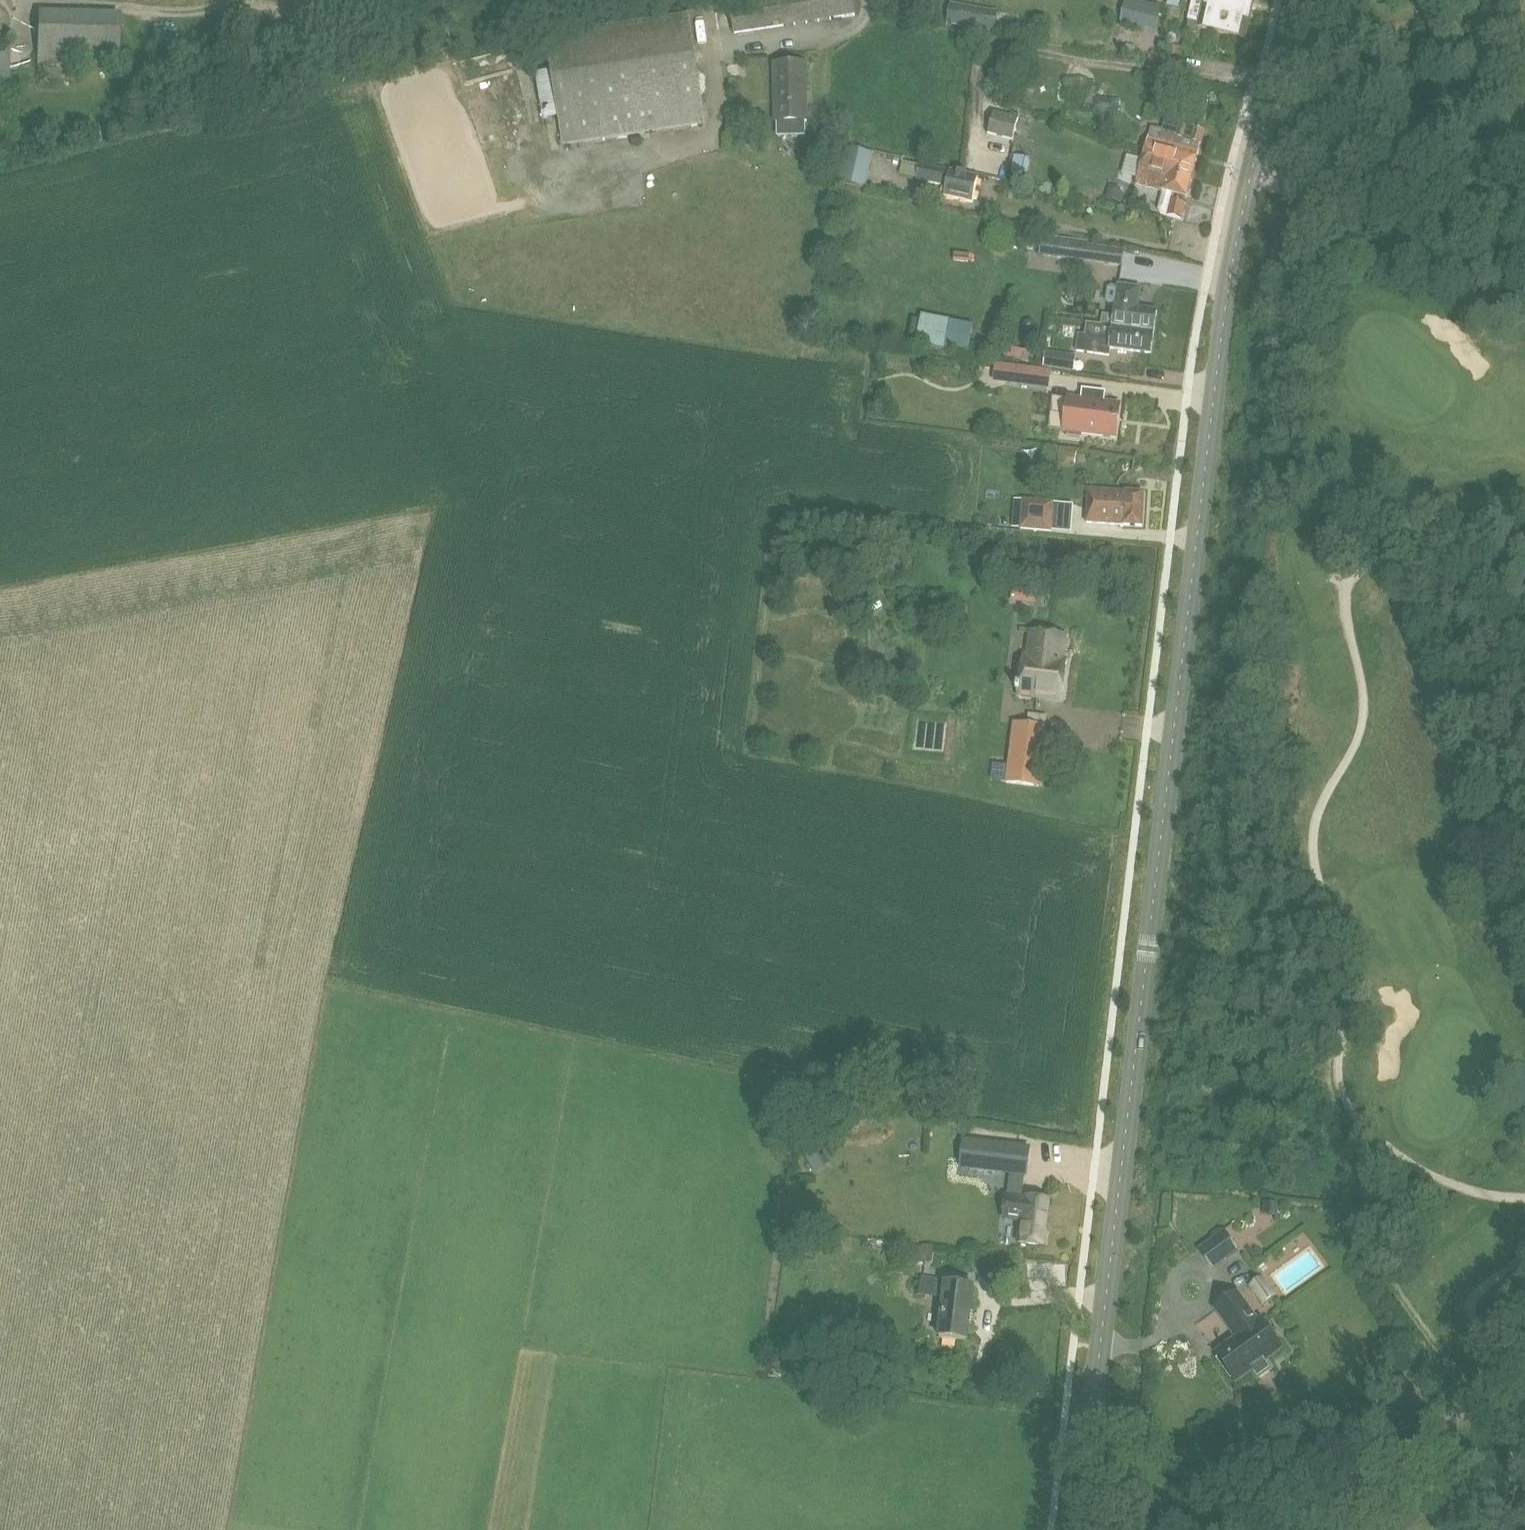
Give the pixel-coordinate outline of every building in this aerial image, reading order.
[(11,0),(0,0),(0,30),(11,30),(11,0)] [(854,0),(745,0),(731,2),(736,35),(856,17),(854,0)] [(1128,0),(1123,22),(1158,30),(1163,9),(1128,0)] [(1206,2),(1197,0),(1196,0),(1191,19),(1200,21),(1199,28),(1245,41),(1253,13),(1206,1),(1206,2)] [(1206,1),(1253,13),(1256,0),(1206,0),(1206,1)] [(950,3),(947,24),(994,32),(998,11),(950,3)] [(40,11),(38,66),(121,68),(122,14),(40,11)] [(554,71),(536,74),(538,87),(544,120),(561,117),(566,145),(708,123),(691,16),(549,39),(554,71)] [(12,41),(0,41),(0,79),(11,79),(12,41)] [(776,65),(778,123),(778,137),(805,136),(805,122),(809,122),(807,64),(776,65)] [(1064,80),(1063,98),(1078,100),(1077,105),(1094,107),(1094,111),(1118,113),(1119,100),(1098,98),(1095,83),(1064,80)] [(1013,142),(1020,121),(995,113),(989,134),(1013,142)] [(1206,131),(1179,124),(1165,120),(1162,132),(1154,130),(1146,158),(1171,165),(1169,172),(1193,180),(1206,131)] [(838,182),(839,183),(865,189),(873,153),(847,147),(838,182)] [(1138,184),(1165,191),(1160,210),(1162,215),(1183,220),(1193,180),(1169,172),(1171,165),(1146,158),(1138,184)] [(975,203),(980,178),(922,165),(919,180),(948,186),(946,197),(975,203)] [(1042,236),(1039,256),(1085,262),(1087,245),(1088,242),(1042,236)] [(1087,245),(1085,262),(1094,263),(1122,267),(1124,255),(1125,250),(1087,245)] [(1121,286),(1120,288),(1111,286),(1108,289),(1106,301),(1108,304),(1118,305),(1115,327),(1156,332),(1159,312),(1140,309),(1142,290),(1121,286)] [(974,355),(981,333),(933,319),(927,341),(974,355)] [(1112,357),(1113,349),(1153,355),(1156,332),(1115,327),(1114,328),(1104,327),(1102,339),(1081,336),(1079,352),(1112,357)] [(1074,374),(1076,354),(1050,351),(1048,365),(1055,366),(1055,371),(1074,374)] [(993,382),(1022,386),(1024,366),(996,363),(993,382)] [(1116,437),(1120,404),(1103,403),(1105,393),(1083,390),(1082,400),(1068,398),(1064,431),(1068,432),(1068,436),(1081,437),(1081,433),(1116,437)] [(1090,502),(1088,523),(1144,527),(1147,494),(1105,491),(1104,503),(1090,502)] [(1055,528),(1036,528),(1036,550),(1067,551),(1068,518),(1056,518),(1055,528)] [(1018,604),(1037,607),(1039,594),(1020,591),(1018,604)] [(1069,661),(1065,660),(1068,636),(1032,632),(1029,656),(1025,656),(1021,697),(1064,702),(1069,661)] [(1048,728),(1016,724),(1009,784),(1041,788),(1048,728)] [(992,765),(991,779),(1004,781),(1006,766),(992,765)] [(1046,1247),(1051,1200),(1021,1197),(1024,1176),(1026,1176),(1029,1149),(973,1143),(970,1169),(1011,1174),(1008,1195),(1006,1195),(1002,1220),(1018,1222),(1016,1244),(1046,1247)] [(806,1157),(815,1174),(826,1168),(825,1166),(829,1164),(825,1155),(820,1158),(816,1151),(806,1157)] [(1277,1216),(1278,1202),(1264,1202),(1263,1215),(1277,1216)] [(1213,1269),(1238,1250),(1224,1231),(1198,1250),(1213,1269)] [(919,1262),(932,1264),(934,1246),(920,1245),(919,1262)] [(1246,1255),(1217,1273),(1229,1293),(1258,1275),(1246,1255)] [(1265,1304),(1275,1296),(1260,1277),(1250,1285),(1265,1304)] [(919,1298),(947,1301),(943,1340),(969,1343),(975,1287),(949,1285),(949,1282),(922,1279),(919,1298)] [(1282,1348),(1261,1321),(1260,1322),(1238,1293),(1217,1309),(1239,1338),(1218,1353),(1238,1381),(1282,1348)] [(1434,1497),(1428,1490),(1425,1493),(1430,1500),(1434,1497)]
